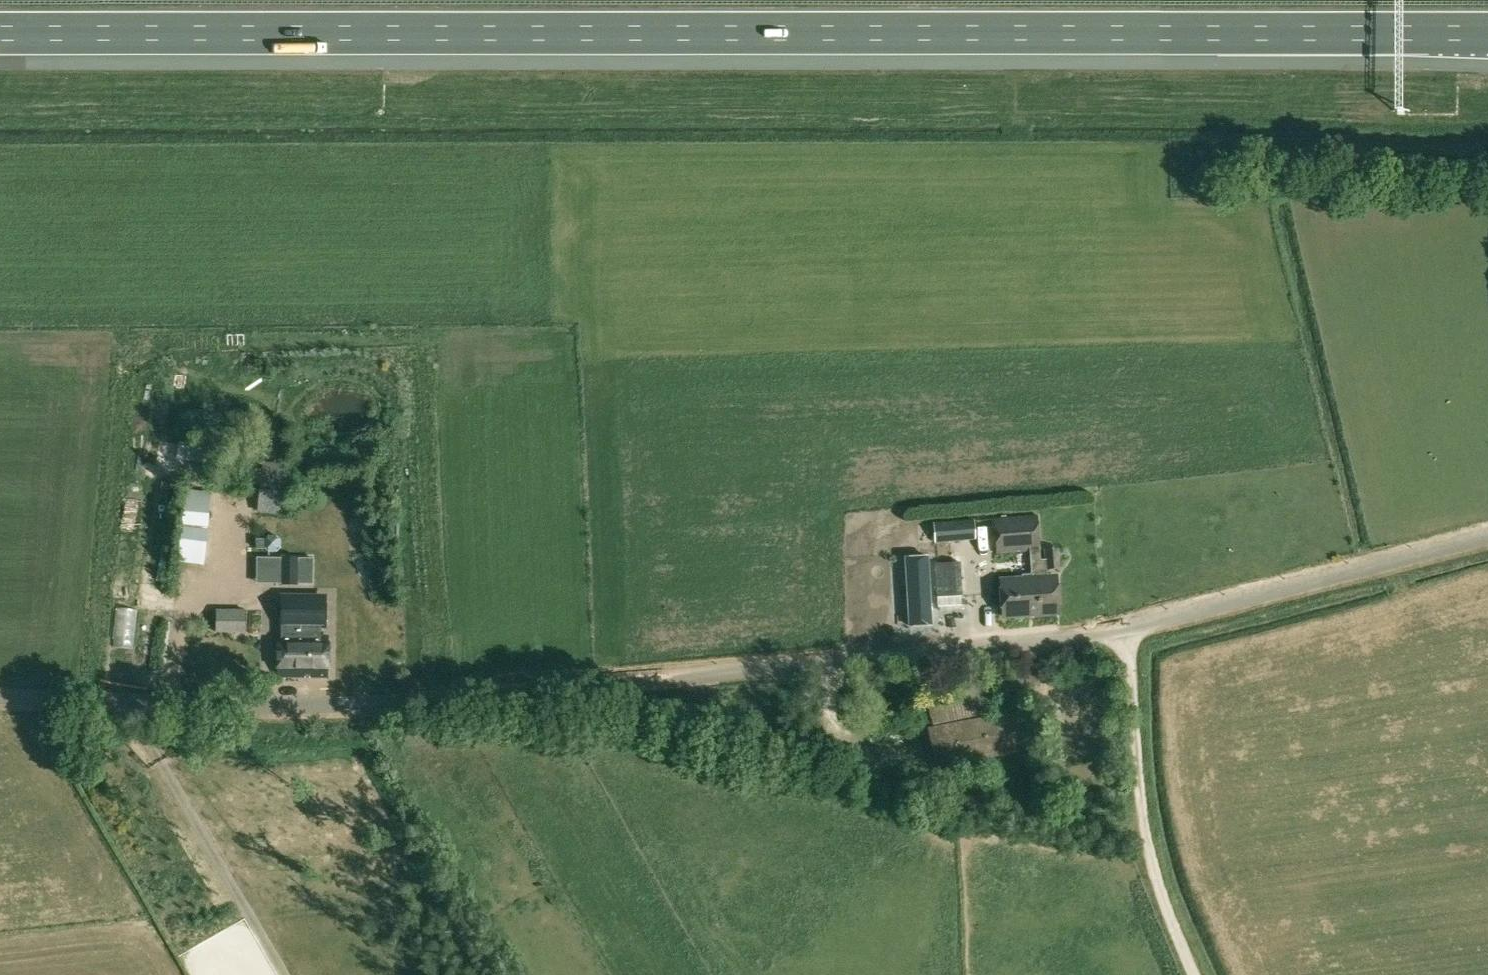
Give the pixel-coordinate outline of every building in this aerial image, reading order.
[(264,511),(283,513),(284,497),(264,494),(264,511)] [(1022,574),(1022,579),(998,580),(1001,615),(1064,611),(1061,576),(1049,577),(1049,570),(1053,570),(1053,569),(1061,569),(1060,548),(1044,549),(1044,558),(1041,559),(1037,517),(995,520),(997,553),(1030,552),(1031,573),(1022,574)] [(933,523),(936,542),(977,539),(974,518),(933,523)] [(254,539),(255,549),(263,548),(267,552),(277,552),(281,548),(281,539),(276,535),(267,535),(263,539),(254,539)] [(295,581),(295,561),(273,560),(273,580),(295,581)] [(962,561),(933,562),(934,566),(909,567),(909,607),(935,606),(935,595),(962,595),(962,561)] [(304,611),(324,611),(325,594),(304,594),(304,611)] [(226,628),(238,637),(246,627),(233,618),(226,628)] [(327,676),(328,636),(278,636),(278,676),(327,676)] [(1044,701),(1040,684),(1036,666),(941,687),(945,706),(930,709),(934,726),(1044,701)] [(1034,747),(1026,709),(928,729),(936,766),(1034,747)] [(1112,809),(1112,802),(1104,803),(1104,810),(1112,809)]
